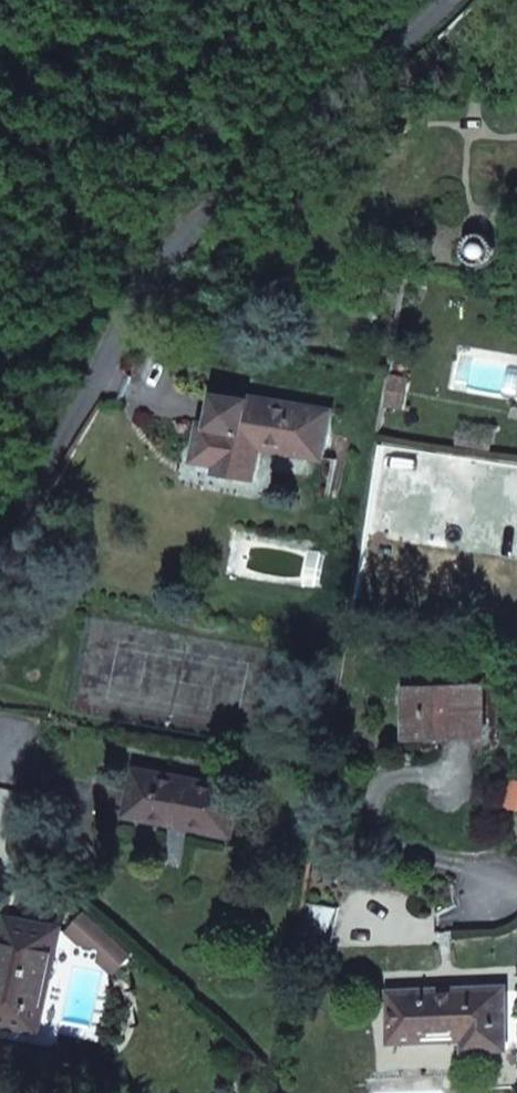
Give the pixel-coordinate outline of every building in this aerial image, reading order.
[(428,49),(439,62),(451,52),(439,39),(428,49)] [(409,66),(434,94),(453,77),(439,62),(428,49),(409,66)] [(390,375),(384,407),(405,411),(410,377),(390,375)] [(254,483),(261,448),(325,459),(334,412),(252,398),(252,402),(220,397),(214,427),(204,425),(197,461),(220,465),(218,476),(254,483)] [(406,691),(407,738),(484,735),(482,688),(406,691)] [(137,770),(127,815),(234,836),(242,791),(137,770)] [(308,904),(299,951),(328,955),(337,909),(308,904)] [(145,967),(84,914),(67,934),(79,945),(115,962),(113,975),(127,987),(145,967)] [(10,919),(0,969),(0,1021),(41,1028),(59,928),(10,919)] [(505,989),(470,991),(392,994),(394,1040),(462,1038),(468,1037),(468,1048),(507,1047),(507,1045),(505,991),(505,989)] [(505,991),(507,1045),(516,1045),(516,991),(505,991)] [(41,1028),(0,1021),(0,1035),(39,1042),(41,1028)]
